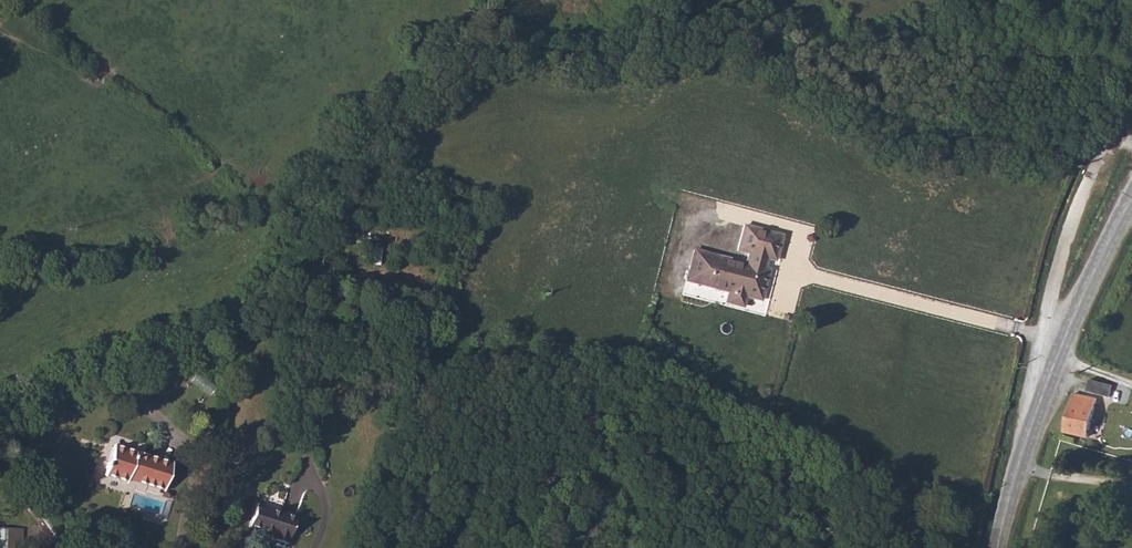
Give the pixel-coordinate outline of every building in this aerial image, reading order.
[(694,252),(686,283),(727,294),(725,304),(742,309),(745,298),(761,303),(769,273),(764,270),(766,261),(775,263),(781,239),(744,228),(737,254),(748,256),(746,265),(694,252)] [(1090,380),(1087,392),(1108,397),(1111,386),(1090,380)] [(1073,393),(1063,431),(1084,436),(1094,399),(1073,393)] [(102,465),(90,492),(147,518),(159,492),(102,465)] [(247,508),(241,532),(264,538),(264,543),(279,547),(287,519),(247,508)] [(10,528),(0,527),(0,547),(9,547),(10,528)]
